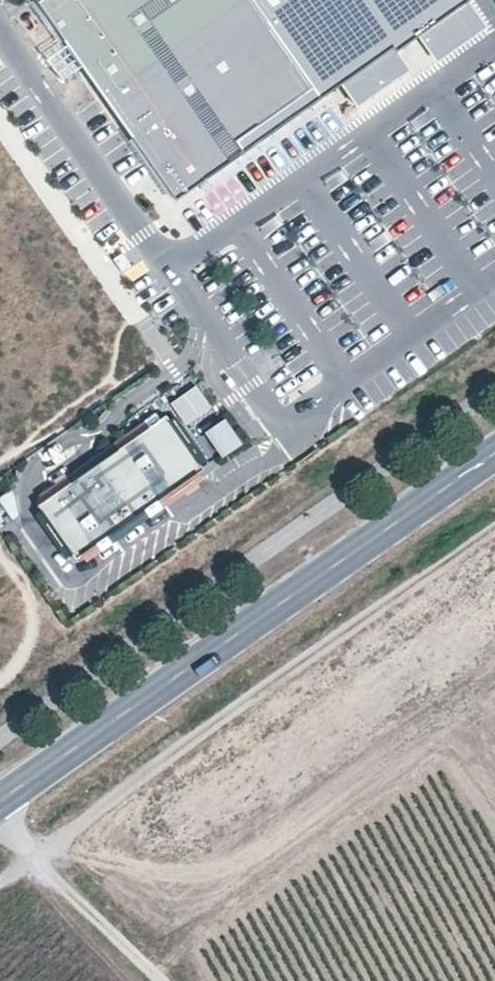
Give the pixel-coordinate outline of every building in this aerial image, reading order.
[(313,87),(319,95),(339,81),(391,43),(394,48),(416,31),(461,0),(36,0),(177,201),(246,154),(236,140),(313,87)] [(416,31),(436,59),(486,25),(469,0),(461,0),(416,31)] [(391,43),(339,81),(356,105),(408,67),(394,48),(391,43)] [(14,354),(39,391),(104,347),(0,195),(0,364),(14,354)] [(212,408),(196,386),(171,404),(186,425),(212,408)] [(161,419),(156,413),(39,495),(43,502),(161,419)] [(199,474),(205,470),(201,464),(171,421),(166,415),(161,419),(43,502),(37,506),(42,512),(76,560),(82,556),(98,545),(101,549),(109,543),(107,539),(146,511),(149,515),(160,507),(157,503),(199,474)] [(201,464),(207,459),(177,417),(171,421),(201,464)] [(223,454),(239,443),(224,423),(209,433),(223,454)] [(101,549),(98,545),(82,556),(86,563),(203,481),(199,474),(157,503),(160,507),(149,515),(146,511),(107,539),(109,543),(101,549)] [(0,497),(0,504),(13,522),(21,517),(17,496),(12,488),(0,497)] [(72,555),(42,512),(35,516),(66,560),(72,555)]
